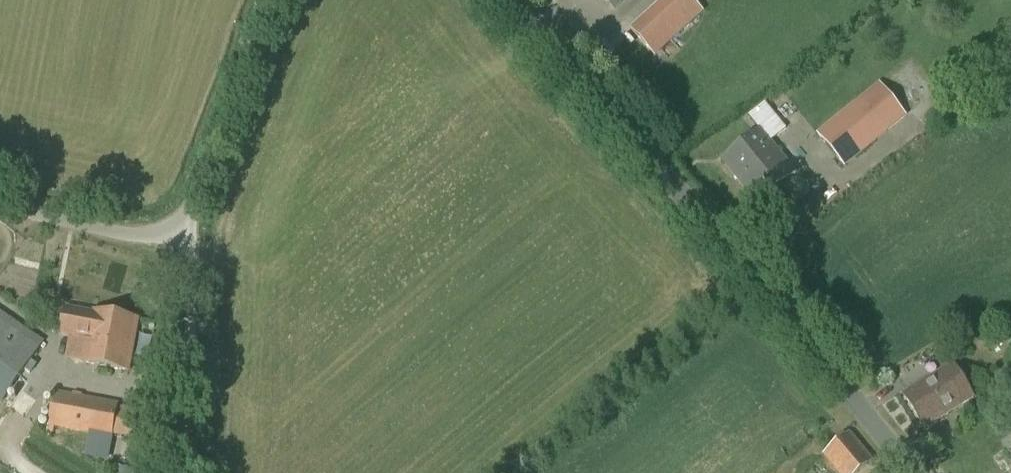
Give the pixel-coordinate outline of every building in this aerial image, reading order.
[(624,0),(604,0),(613,10),(624,0)] [(688,0),(664,0),(633,30),(655,55),(691,22),(683,12),(691,4),(688,0)] [(879,82),(859,98),(816,133),(844,167),(906,116),(879,82)] [(734,150),(722,160),(755,201),(758,204),(771,193),(797,172),(772,142),(788,130),(767,104),(750,117),(759,129),(734,150)] [(127,371),(137,320),(64,306),(63,314),(58,316),(56,326),(60,330),(59,335),(88,341),(83,363),(127,371)] [(2,404),(21,376),(31,361),(43,342),(41,340),(0,312),(0,403),(2,404)] [(926,427),(973,398),(952,364),(906,393),(926,427)] [(73,394),(54,391),(48,426),(111,439),(118,403),(82,396),(82,394),(73,392),(73,394)] [(871,460),(848,430),(825,451),(844,472),(857,472),(871,460)] [(1010,457),(1010,436),(1001,443),(1010,457)] [(817,463),(806,472),(807,472),(826,472),(817,463)]
